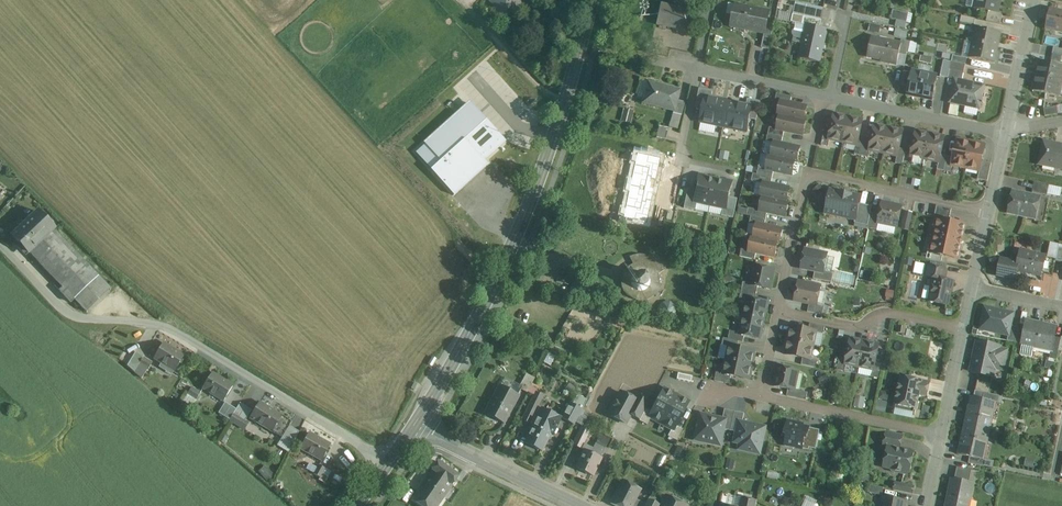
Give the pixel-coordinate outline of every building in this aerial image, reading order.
[(491,2),(505,17),(524,0),(493,0),(491,2)] [(973,8),(988,12),(997,13),(997,12),(1000,0),(975,0),(973,8)] [(688,10),(660,4),(656,25),(683,31),(688,10)] [(769,11),(735,4),(730,27),(764,34),(765,34),(767,24),(769,11)] [(824,8),(806,4),(803,16),(821,20),(824,8)] [(908,14),(892,10),(891,19),(906,22),(908,14)] [(1050,10),(1046,29),(1061,33),(1061,12),(1050,10)] [(997,13),(988,12),(986,21),(1000,24),(1002,13),(997,12),(997,13)] [(821,20),(803,16),(801,25),(806,25),(819,28),(821,20)] [(975,19),(961,16),(960,22),(974,25),(975,19)] [(879,32),(881,25),(870,22),(868,30),(879,32)] [(767,24),(765,34),(764,34),(761,48),(768,50),(773,25),(767,24)] [(819,28),(806,25),(798,58),(820,63),(827,30),(819,28)] [(894,35),(906,38),(908,31),(895,28),(894,35)] [(1000,33),(976,28),(973,42),(997,47),(1000,33)] [(900,43),(871,37),(867,57),(886,61),(886,63),(896,65),(899,54),(901,44),(900,43)] [(909,42),(901,40),(900,43),(901,44),(899,54),(906,56),(909,42)] [(997,47),(973,42),(970,58),(994,63),(997,47)] [(1054,47),(1052,54),(1061,57),(1061,49),(1054,47)] [(966,59),(952,56),(951,62),(965,65),(966,59)] [(951,62),(943,61),(940,77),(948,78),(949,70),(951,62)] [(1061,80),(1061,66),(1039,61),(1036,75),(1061,80)] [(951,62),(949,70),(963,73),(965,65),(951,62)] [(963,73),(949,70),(948,78),(954,80),(954,79),(962,81),(963,73)] [(937,77),(911,72),(907,94),(932,99),(937,77)] [(1036,75),(1032,91),(1058,96),(1059,94),(1061,95),(1061,80),(1036,75)] [(962,81),(954,79),(954,80),(949,102),(979,109),(980,103),(983,104),(983,102),(981,102),(984,86),(962,81)] [(680,91),(649,82),(643,103),(673,111),(674,111),(677,100),(680,91)] [(699,88),(695,108),(703,110),(701,123),(723,127),(728,102),(711,98),(713,91),(699,88)] [(791,97),(776,94),(775,101),(780,102),(780,101),(790,103),(791,97)] [(746,105),(728,102),(723,127),(746,132),(749,119),(756,121),(760,101),(747,99),(746,105)] [(685,102),(677,100),(674,111),(673,111),(672,113),(681,115),(685,102)] [(424,144),(416,153),(455,196),(488,166),(484,161),(506,142),(469,101),(423,143),(424,144)] [(790,103),(780,101),(780,102),(777,115),(805,121),(803,120),(806,107),(790,103)] [(948,114),(957,116),(959,106),(951,104),(948,114)] [(1056,107),(1043,109),(1044,117),(1057,114),(1056,107)] [(623,108),(621,120),(631,122),(633,110),(623,108)] [(672,113),(669,127),(677,129),(681,115),(672,113)] [(805,121),(777,115),(777,116),(779,116),(776,129),(784,131),(802,135),(805,121)] [(848,118),(834,115),(830,132),(829,139),(843,142),(848,118)] [(862,121),(848,118),(843,142),(856,145),(857,145),(858,140),(862,121)] [(665,140),(668,128),(658,126),(656,138),(665,140)] [(888,129),(874,126),(871,143),(869,150),(883,153),(888,129)] [(784,131),(776,129),(769,127),(767,134),(782,138),(784,131)] [(902,131),(888,129),(883,153),(896,156),(897,156),(899,149),(902,131)] [(824,130),(821,145),(828,147),(829,139),(830,132),(824,130)] [(916,132),(910,156),(924,159),(930,135),(916,132)] [(782,138),(767,134),(766,141),(773,143),(774,143),(781,144),(782,138)] [(944,138),(930,135),(924,159),(938,162),(940,155),(944,138)] [(864,141),(858,140),(857,145),(856,145),(854,155),(861,156),(864,141)] [(871,143),(864,141),(861,156),(868,158),(869,150),(871,143)] [(970,144),(956,141),(953,158),(951,165),(952,165),(965,168),(970,144)] [(1044,142),(1039,164),(1061,169),(1061,146),(1044,142)] [(781,144),(774,143),(773,143),(771,156),(794,161),(796,162),(799,148),(781,144)] [(984,147),(970,144),(965,168),(979,171),(981,162),(984,147)] [(905,150),(899,149),(897,156),(896,156),(895,163),(902,165),(905,150)] [(946,156),(940,155),(938,162),(937,170),(943,171),(946,156)] [(771,156),(769,156),(766,169),(766,170),(773,171),(792,175),(794,161),(771,156)] [(946,156),(943,171),(950,173),(952,165),(951,165),(953,158),(946,156)] [(991,164),(981,162),(979,171),(977,180),(987,182),(991,164)] [(766,169),(758,168),(757,175),(772,178),(773,171),(766,170),(766,169)] [(752,174),(751,181),(763,183),(770,184),(772,178),(757,175),(752,174)] [(710,205),(716,180),(704,177),(698,181),(696,190),(694,202),(697,202),(710,205)] [(716,180),(710,205),(723,208),(726,209),(729,197),(731,188),(727,182),(716,180)] [(770,184),(763,183),(760,197),(788,203),(788,202),(786,202),(789,188),(770,184)] [(1049,186),(1034,183),(1032,192),(1047,195),(1049,186)] [(695,210),(697,202),(694,202),(696,190),(688,188),(684,208),(695,210)] [(670,194),(652,190),(648,209),(666,213),(670,194)] [(849,195),(840,193),(840,192),(830,190),(825,214),(854,220),(855,220),(858,204),(860,196),(850,194),(849,195)] [(1039,197),(1012,191),(1008,213),(1035,219),(1039,197)] [(726,209),(723,208),(722,216),(733,218),(737,199),(729,197),(726,209)] [(788,203),(760,197),(762,198),(759,211),(767,213),(785,217),(788,203)] [(901,207),(882,203),(879,215),(878,223),(897,227),(901,207)] [(871,207),(858,204),(855,220),(854,220),(854,223),(867,226),(870,213),(871,207)] [(951,209),(936,206),(933,219),(938,219),(948,221),(951,209)] [(759,211),(748,208),(746,215),(765,219),(767,213),(759,211)] [(905,211),(900,229),(908,231),(912,213),(905,211)] [(39,213),(11,237),(24,252),(27,250),(29,252),(30,252),(54,230),(39,213)] [(879,215),(870,213),(867,226),(867,228),(876,230),(878,223),(879,215)] [(765,219),(746,215),(750,216),(749,223),(756,225),(756,224),(764,226),(765,219)] [(948,221),(938,219),(930,253),(930,254),(942,256),(957,259),(960,245),(960,244),(963,243),(961,240),(964,225),(948,221)] [(764,226),(756,224),(756,225),(753,238),(751,237),(751,238),(779,243),(782,230),(764,226)] [(98,279),(54,230),(30,252),(62,288),(59,291),(71,304),(75,300),(98,279)] [(779,243),(751,238),(748,251),(756,253),(774,257),(777,243),(779,244),(779,243)] [(748,251),(741,249),(739,256),(754,260),(756,253),(748,251)] [(827,255),(805,250),(801,268),(815,271),(823,273),(823,272),(827,255)] [(1045,256),(1020,251),(1018,263),(1000,260),(997,276),(1015,279),(1017,271),(1041,276),(1045,258),(1045,256)] [(942,256),(930,254),(930,253),(927,252),(926,260),(941,263),(942,256)] [(639,255),(635,255),(632,256),(629,257),(633,264),(630,266),(628,268),(626,269),(625,269),(620,279),(621,279),(621,283),(621,286),(622,287),(622,289),(623,291),(624,292),(625,294),(626,295),(628,296),(637,301),(639,301),(642,301),(644,301),(647,300),(650,299),(652,298),(654,296),(656,297),(661,286),(659,285),(659,282),(659,279),(659,277),(658,275),(665,270),(663,268),(662,266),(660,264),(657,262),(656,261),(647,257),(645,256),(643,255),(639,255)] [(1055,260),(1045,258),(1041,275),(1052,277),(1055,260)] [(915,262),(913,272),(924,275),(926,264),(915,262)] [(773,270),(754,266),(750,284),(750,285),(757,287),(769,290),(773,270)] [(946,271),(929,267),(927,277),(934,279),(934,278),(944,280),(946,271)] [(869,278),(872,272),(865,269),(862,275),(869,278)] [(833,274),(823,272),(823,273),(815,271),(813,279),(831,283),(833,274)] [(944,280),(934,278),(934,279),(929,302),(947,305),(952,282),(944,280)] [(98,279),(75,300),(86,313),(109,292),(98,279)] [(750,284),(743,282),(741,290),(756,294),(757,287),(750,285),(750,284)] [(820,287),(798,283),(794,300),(809,303),(816,305),(820,287)] [(756,294),(741,290),(739,298),(747,300),(747,298),(755,300),(756,294)] [(755,300),(747,298),(747,300),(743,317),(763,321),(767,303),(755,300)] [(824,306),(816,305),(809,303),(807,312),(822,315),(824,306)] [(1008,335),(1010,335),(1012,325),(1015,313),(984,306),(979,328),(1008,335)] [(763,321),(743,317),(740,333),(739,335),(744,336),(759,339),(763,321)] [(1057,326),(1026,320),(1024,331),(1021,346),(1022,346),(1020,355),(1031,358),(1034,346),(1051,349),(1050,352),(1051,352),(1054,337),(1057,326)] [(824,327),(809,324),(808,330),(816,332),(815,332),(823,334),(824,327)] [(1008,340),(1015,341),(1018,329),(1018,326),(1012,325),(1010,335),(1008,335),(1008,340)] [(808,330),(791,327),(788,341),(813,346),(815,332),(816,332),(808,330)] [(1024,331),(1018,329),(1015,341),(1015,344),(1021,346),(1024,331)] [(740,333),(729,331),(728,339),(738,341),(743,342),(744,336),(739,335),(740,333)] [(1054,337),(1051,352),(1050,358),(1056,360),(1058,351),(1061,339),(1054,337)] [(728,339),(723,338),(721,345),(729,347),(729,346),(737,348),(738,341),(728,339)] [(864,342),(850,339),(847,356),(845,364),(846,364),(859,367),(864,342)] [(813,346),(788,341),(785,355),(802,358),(810,360),(810,359),(813,346)] [(878,345),(864,342),(859,367),(872,370),(873,370),(875,362),(878,345)] [(1000,347),(977,342),(971,372),(993,377),(995,368),(1003,370),(1007,351),(999,349),(1000,347)] [(184,356),(163,344),(154,359),(175,372),(184,356)] [(737,348),(729,346),(729,347),(726,360),(751,365),(754,351),(737,348)] [(540,362),(550,365),(554,354),(544,351),(540,362)] [(143,357),(135,353),(127,367),(134,373),(143,358),(143,357)] [(847,356),(840,355),(836,370),(844,372),(846,364),(845,364),(847,356)] [(152,364),(143,358),(134,373),(142,379),(147,370),(148,370),(152,364)] [(817,361),(810,359),(810,360),(802,358),(801,365),(816,368),(817,361)] [(751,365),(726,360),(723,374),(731,376),(748,379),(751,365)] [(882,364),(875,362),(873,370),(872,370),(871,377),(878,379),(882,364)] [(797,371),(778,367),(774,386),(788,389),(793,390),(797,371)] [(723,374),(716,372),(714,381),(729,384),(731,376),(723,374)] [(693,376),(678,373),(676,380),(691,383),(693,376)] [(233,387),(212,374),(203,389),(223,402),(233,387)] [(526,374),(518,389),(527,394),(535,379),(526,374)] [(821,384),(830,381),(827,374),(819,377),(821,384)] [(918,380),(900,376),(894,405),(917,410),(920,395),(915,394),(918,380)] [(930,383),(918,380),(915,394),(920,395),(927,397),(930,383)] [(991,383),(977,380),(975,391),(989,394),(991,383)] [(518,397),(499,386),(486,411),(505,421),(518,397)] [(200,392),(192,388),(188,395),(196,399),(200,392)] [(651,413),(649,417),(650,418),(661,424),(676,396),(673,394),(674,394),(664,388),(651,413)] [(807,392),(793,390),(788,389),(786,396),(805,400),(807,392)] [(989,394),(975,391),(974,398),(994,402),(994,403),(998,404),(1000,396),(989,394)] [(543,396),(536,392),(531,402),(538,406),(543,396)] [(634,399),(621,392),(609,415),(625,423),(630,414),(637,401),(634,399)] [(649,402),(636,394),(634,399),(637,401),(630,414),(640,419),(645,409),(649,402)] [(689,402),(679,396),(679,397),(676,396),(661,424),(671,430),(674,431),(677,426),(689,402)] [(865,406),(865,396),(855,396),(855,406),(865,406)] [(974,398),(970,397),(964,426),(966,426),(988,431),(994,403),(994,402),(974,398)] [(531,402),(522,420),(530,424),(538,406),(531,402)] [(236,410),(225,403),(218,414),(229,421),(233,414),(236,410)] [(292,423),(260,403),(250,419),(282,439),(289,427),(292,423)] [(582,410),(569,403),(561,418),(574,425),(582,410)] [(252,411),(240,404),(236,410),(233,414),(245,421),(252,411)] [(896,408),(894,414),(912,417),(914,412),(896,408)] [(561,418),(542,409),(534,426),(550,434),(553,435),(561,418)] [(640,419),(639,421),(647,425),(650,418),(649,417),(651,413),(645,409),(640,419)] [(734,411),(724,409),(722,419),(726,420),(724,429),(730,431),(734,411)] [(744,413),(734,411),(730,431),(736,432),(739,422),(742,423),(744,413)] [(245,421),(233,414),(229,421),(244,430),(248,423),(245,421)] [(722,419),(700,415),(694,439),(720,445),(724,429),(726,420),(722,419)] [(794,422),(787,421),(785,434),(786,434),(784,446),(816,452),(820,430),(794,426),(794,422)] [(742,423),(739,422),(736,432),(735,439),(741,440),(739,449),(759,453),(764,428),(742,423)] [(550,434),(534,426),(525,443),(541,451),(550,434)] [(682,430),(677,426),(674,431),(671,430),(667,436),(677,441),(682,430)] [(988,431),(966,426),(962,446),(959,446),(958,454),(970,457),(982,459),(988,431)] [(299,433),(289,427),(282,439),(293,445),(299,433)] [(589,432),(582,428),(573,445),(581,449),(589,432)] [(903,436),(886,432),(883,446),(887,447),(900,449),(903,436)] [(591,452),(603,456),(610,438),(599,433),(591,452)] [(329,446),(309,434),(300,449),(320,461),(329,446)] [(900,449),(887,447),(883,466),(889,467),(892,471),(907,474),(910,473),(914,452),(900,449)] [(601,459),(585,451),(576,469),(592,476),(601,459)] [(986,459),(982,459),(970,457),(969,463),(984,467),(986,459)] [(986,459),(984,467),(992,468),(994,461),(986,459)] [(458,475),(438,462),(430,472),(450,486),(458,475)] [(265,465),(258,471),(266,479),(273,473),(265,465)] [(318,466),(313,475),(319,478),(320,478),(324,469),(318,466)] [(972,471),(957,467),(954,480),(969,483),(972,471)] [(330,472),(324,469),(320,478),(319,478),(318,481),(324,484),(330,472)] [(430,472),(411,501),(419,505),(437,505),(450,486),(430,472)] [(952,480),(947,505),(969,505),(973,484),(969,483),(954,480),(952,480)] [(622,481),(610,504),(614,505),(633,505),(636,500),(641,490),(622,481)] [(914,487),(901,484),(900,491),(912,493),(914,487)] [(883,488),(869,485),(868,492),(882,495),(883,488)] [(665,496),(660,505),(685,505),(665,496)] [(742,498),(740,505),(756,505),(757,501),(742,498)]
